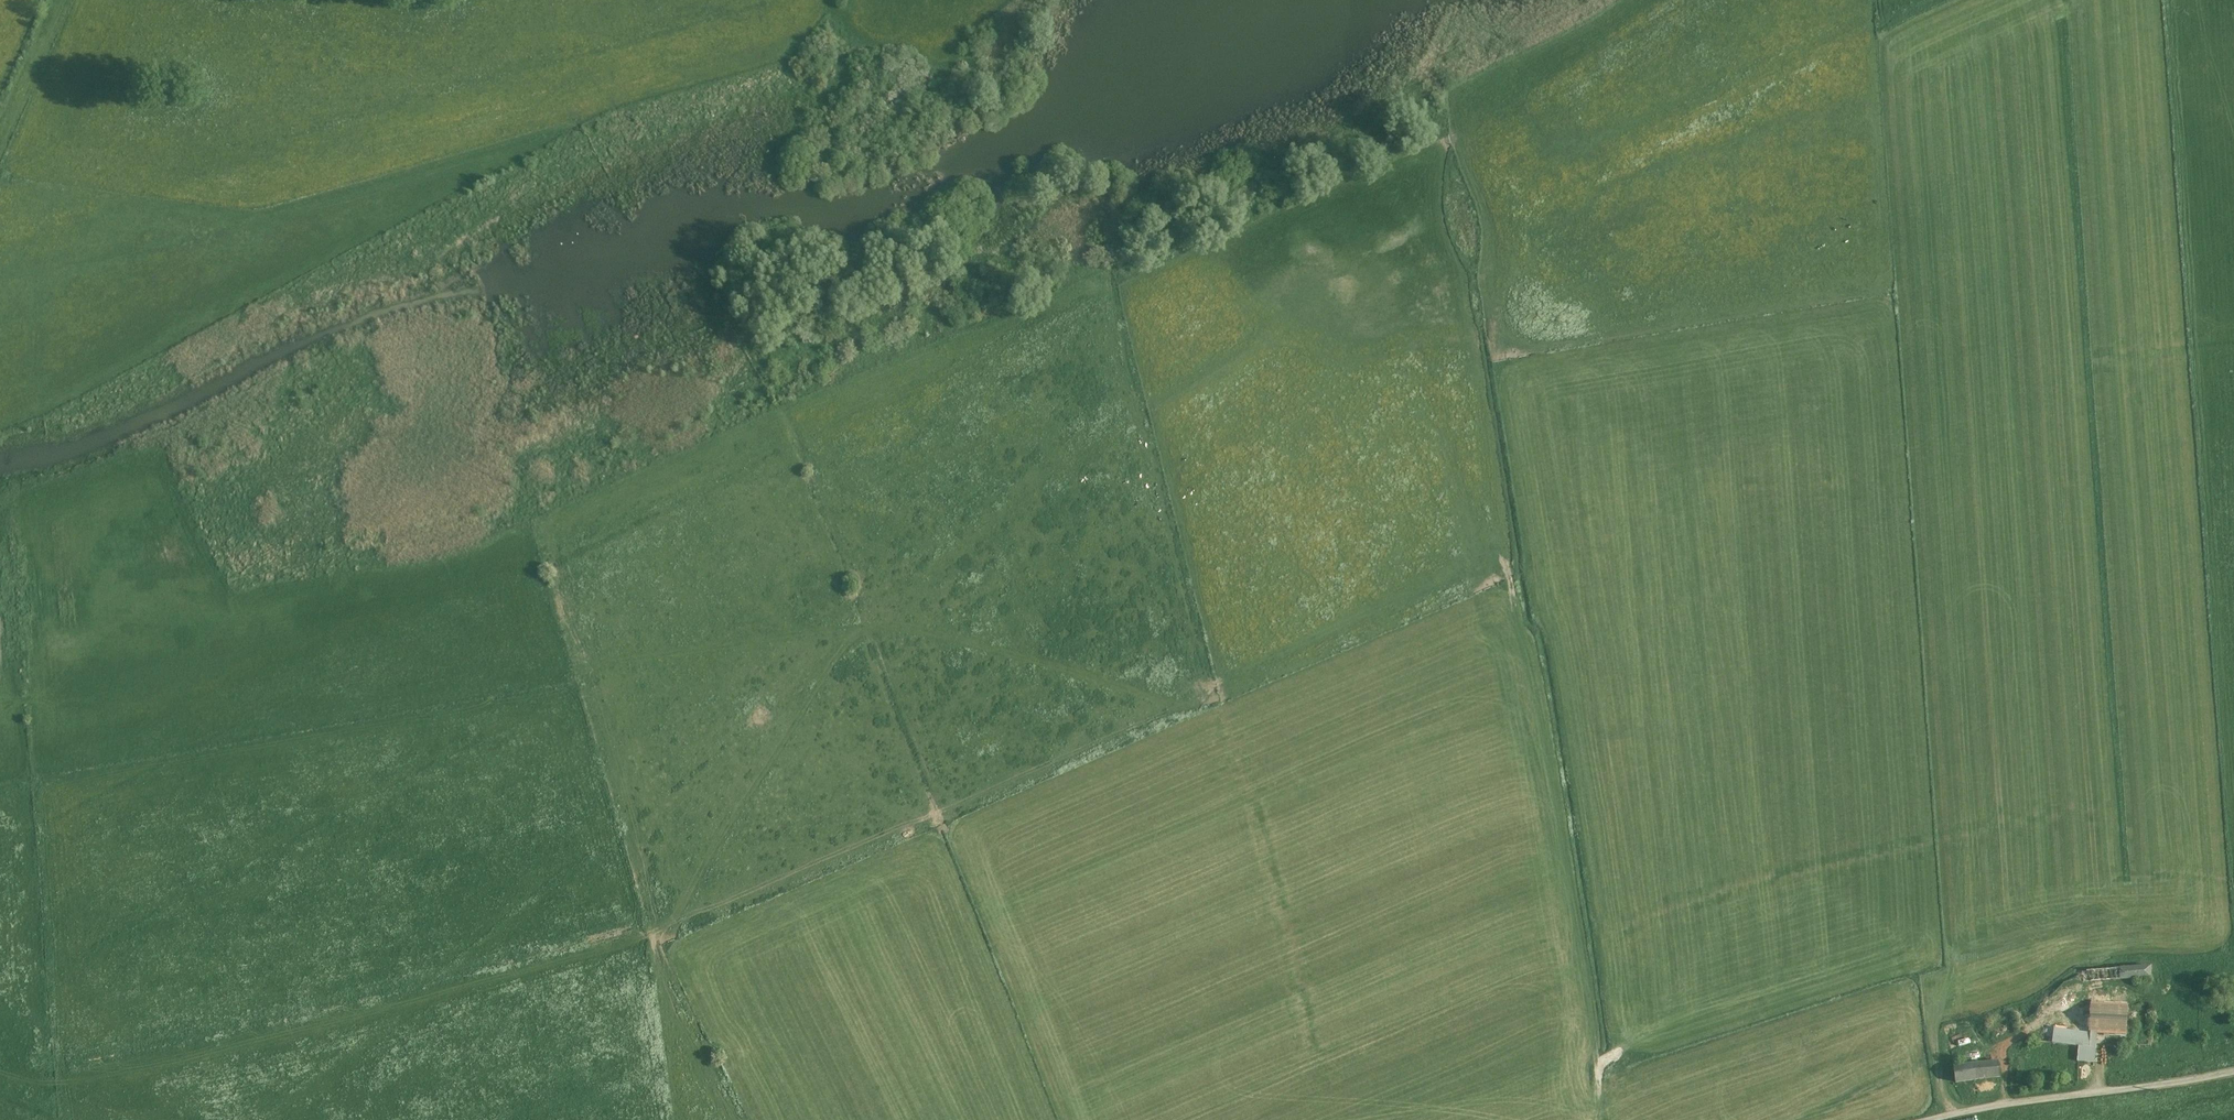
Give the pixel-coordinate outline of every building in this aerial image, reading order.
[(2127,1007),(2092,1005),(2090,1033),(2125,1035),(2127,1007)] [(1997,1078),(1996,1061),(1951,1064),(1952,1081),(1997,1078)]
